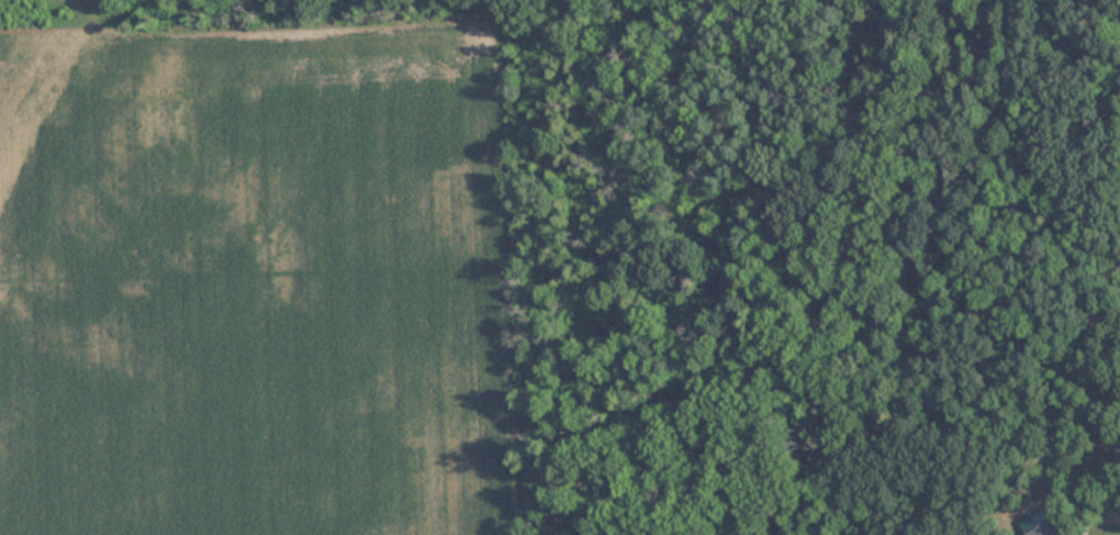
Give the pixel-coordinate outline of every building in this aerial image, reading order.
[(1064,526),(1033,526),(1033,534),(1064,534),(1064,526)]
